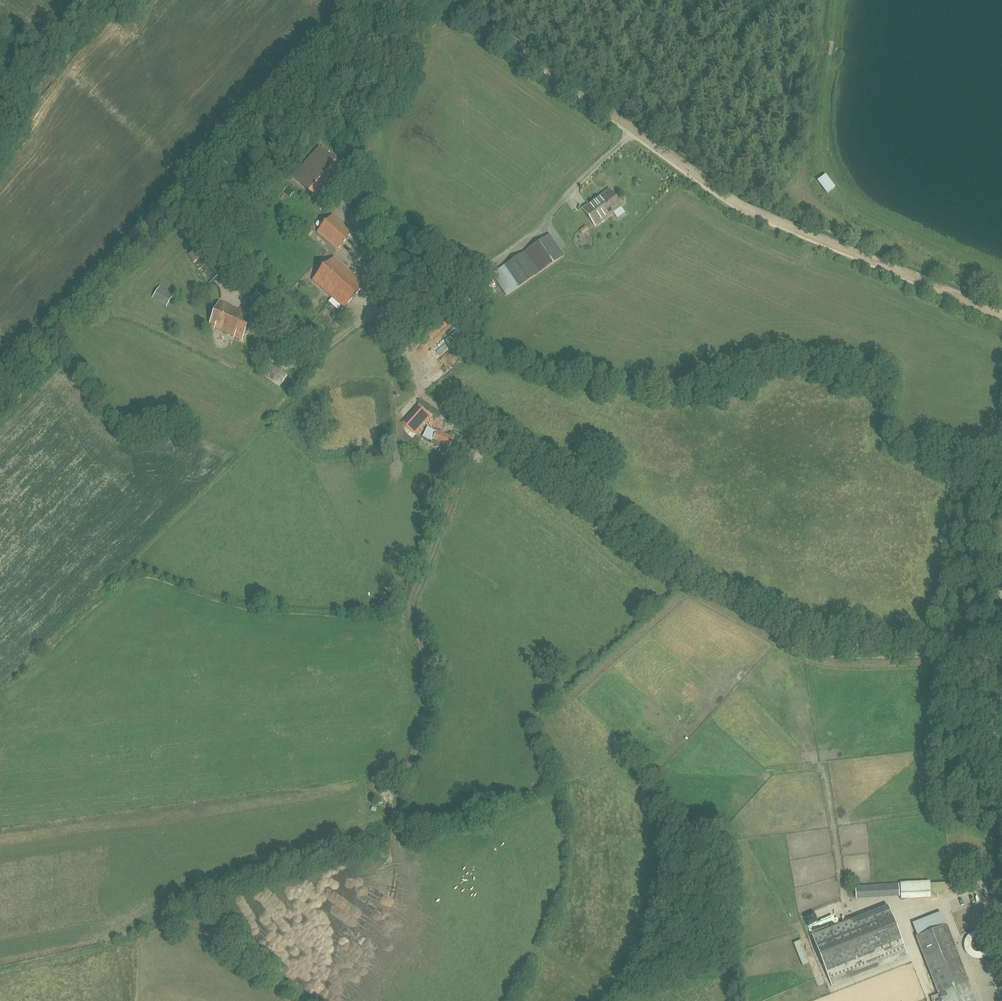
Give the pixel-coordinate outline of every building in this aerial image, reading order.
[(291,176),(314,197),(341,166),(318,145),(291,176)] [(817,181),(827,194),(836,188),(826,175),(817,181)] [(596,227),(623,208),(610,190),(583,209),(596,227)] [(318,232),(337,250),(352,233),(333,216),(318,232)] [(583,235),(589,230),(586,226),(580,230),(583,235)] [(507,296),(565,256),(550,234),(492,274),(507,296)] [(333,257),(313,280),(345,308),(365,285),(333,257)] [(150,295),(167,307),(175,295),(157,284),(150,295)] [(209,326),(242,340),(253,316),(220,301),(209,326)] [(260,372),(280,386),(294,365),(275,352),(260,372)] [(412,427),(426,411),(418,404),(404,420),(412,427)] [(430,429),(431,428),(424,424),(421,429),(426,432),(425,434),(428,435),(425,440),(441,449),(439,453),(445,456),(454,439),(438,430),(437,432),(430,429)] [(931,898),(931,883),(931,881),(900,883),(901,900),(931,898)] [(856,899),(900,897),(899,883),(855,886),(856,899)] [(812,936),(832,986),(908,956),(888,906),(812,936)] [(917,937),(939,994),(942,1000),(976,1000),(947,925),(946,926),(917,937)] [(803,940),(796,942),(805,965),(812,963),(803,940)]
